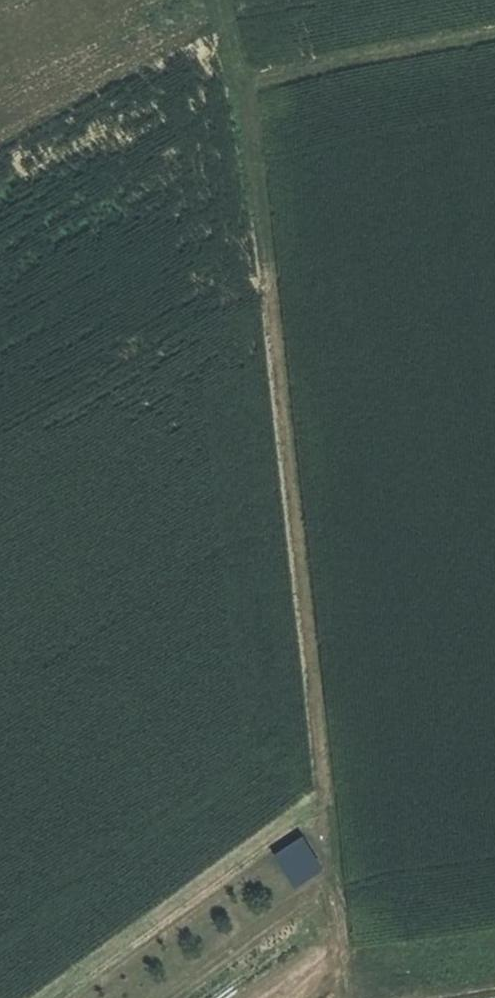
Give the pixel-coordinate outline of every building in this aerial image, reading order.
[(311,835),(280,850),(297,886),(329,871),(311,835)]
